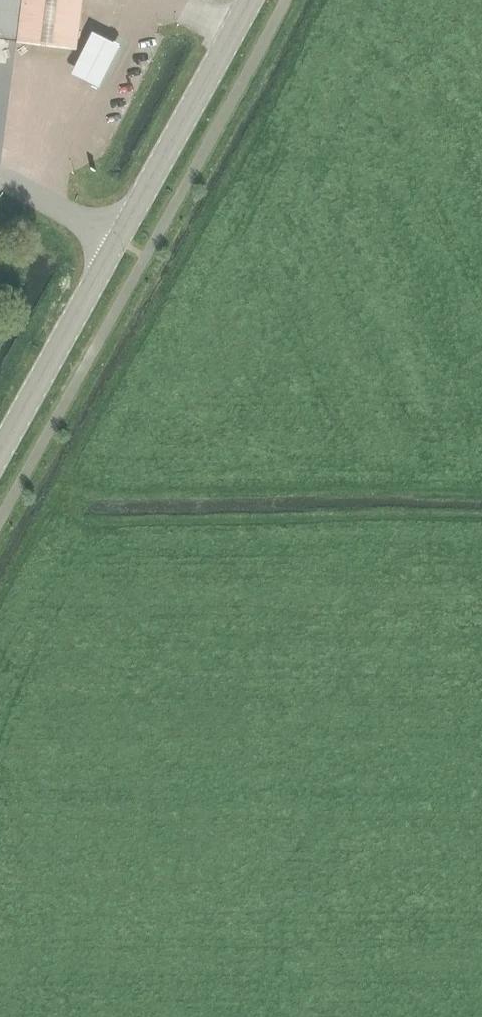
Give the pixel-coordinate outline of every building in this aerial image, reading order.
[(83,0),(0,0),(0,38),(17,40),(77,48),(83,0)] [(124,41),(96,26),(74,71),(102,84),(124,41)]
